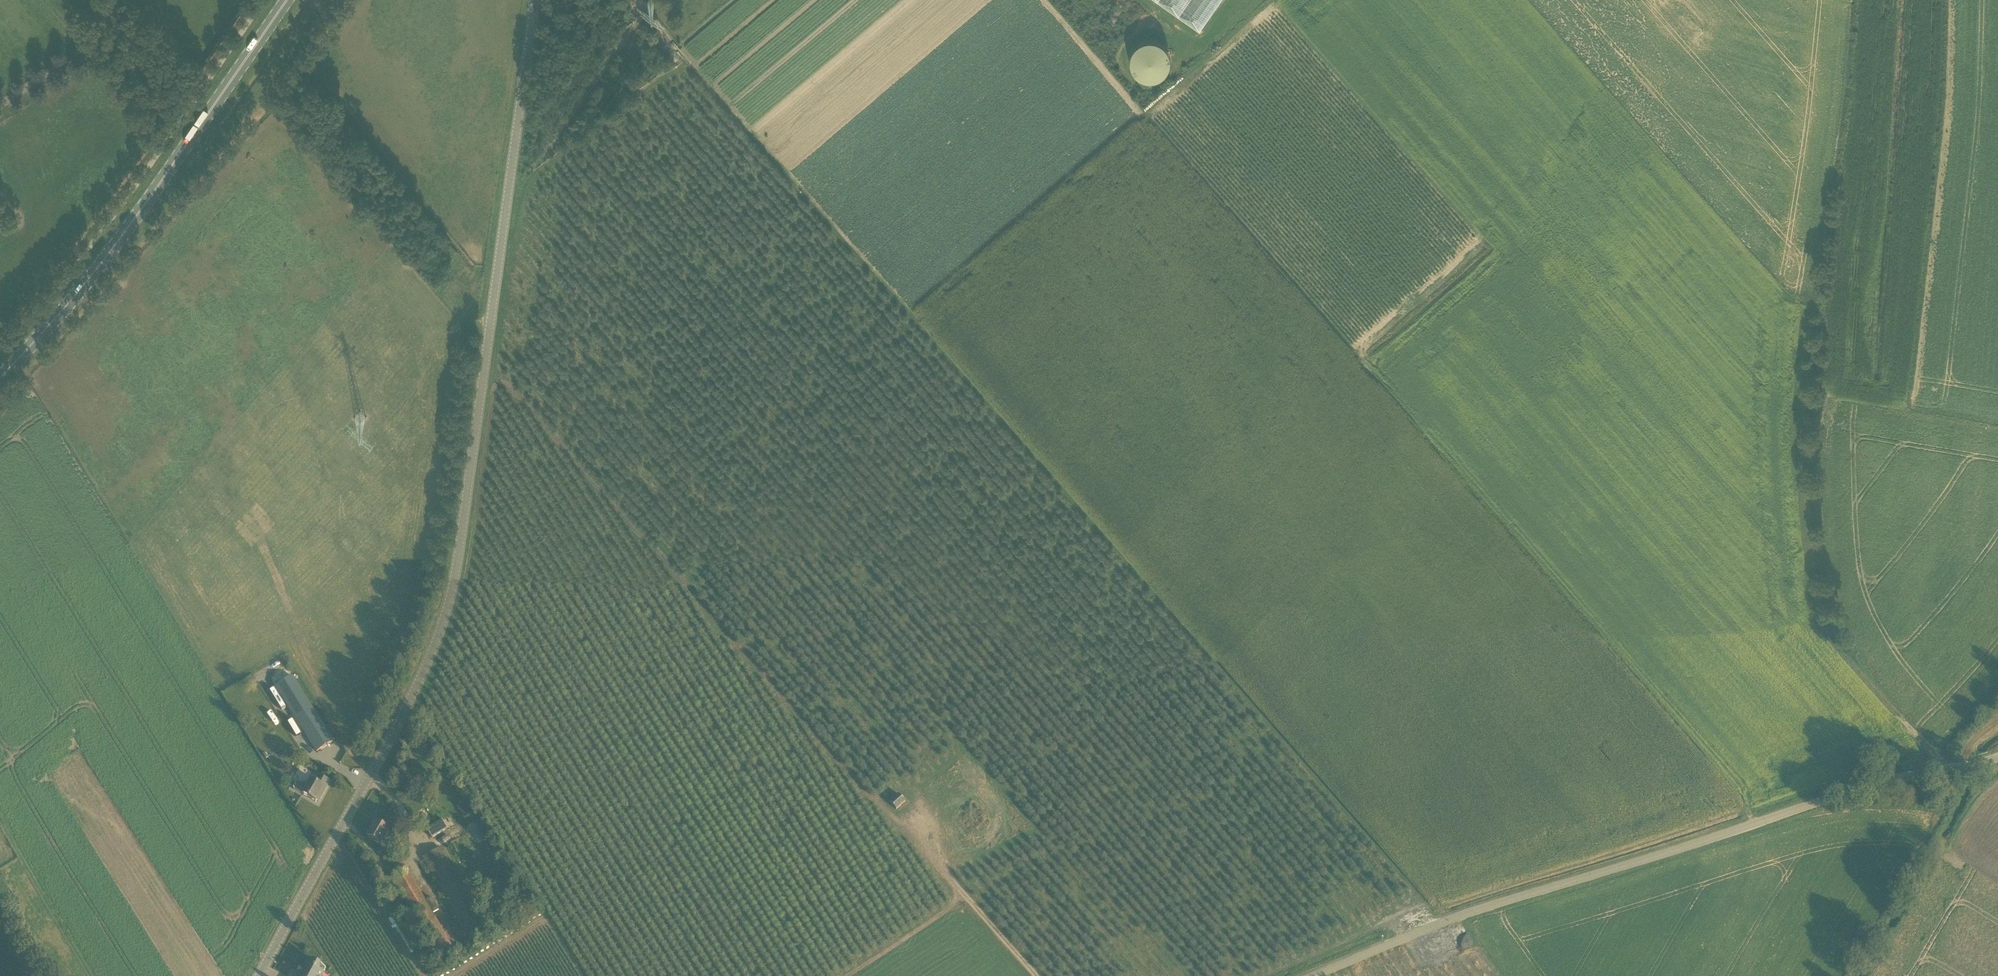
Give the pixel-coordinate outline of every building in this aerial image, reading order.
[(1198,31),(1220,0),(1155,0),(1198,31)] [(1134,77),(1164,77),(1164,41),(1134,40),(1134,77)] [(317,752),(333,742),(292,676),(276,686),(317,752)] [(318,798),(321,799),(330,782),(321,777),(317,784),(311,781),(306,788),(297,783),(293,789),(303,795),(316,802),(318,798)] [(905,802),(899,794),(890,802),(896,810),(905,802)] [(461,812),(467,808),(464,802),(457,806),(461,812)] [(376,823),(367,838),(386,848),(394,835),(390,834),(397,821),(390,817),(384,828),(376,823)] [(447,829),(442,820),(427,830),(432,838),(447,829)] [(478,822),(469,825),(476,843),(485,840),(478,822)] [(469,935),(486,925),(441,847),(424,857),(469,935)] [(437,954),(451,945),(406,868),(392,876),(437,954)] [(326,969),(309,960),(303,970),(301,969),(297,975),(299,975),(322,975),(326,969)]
